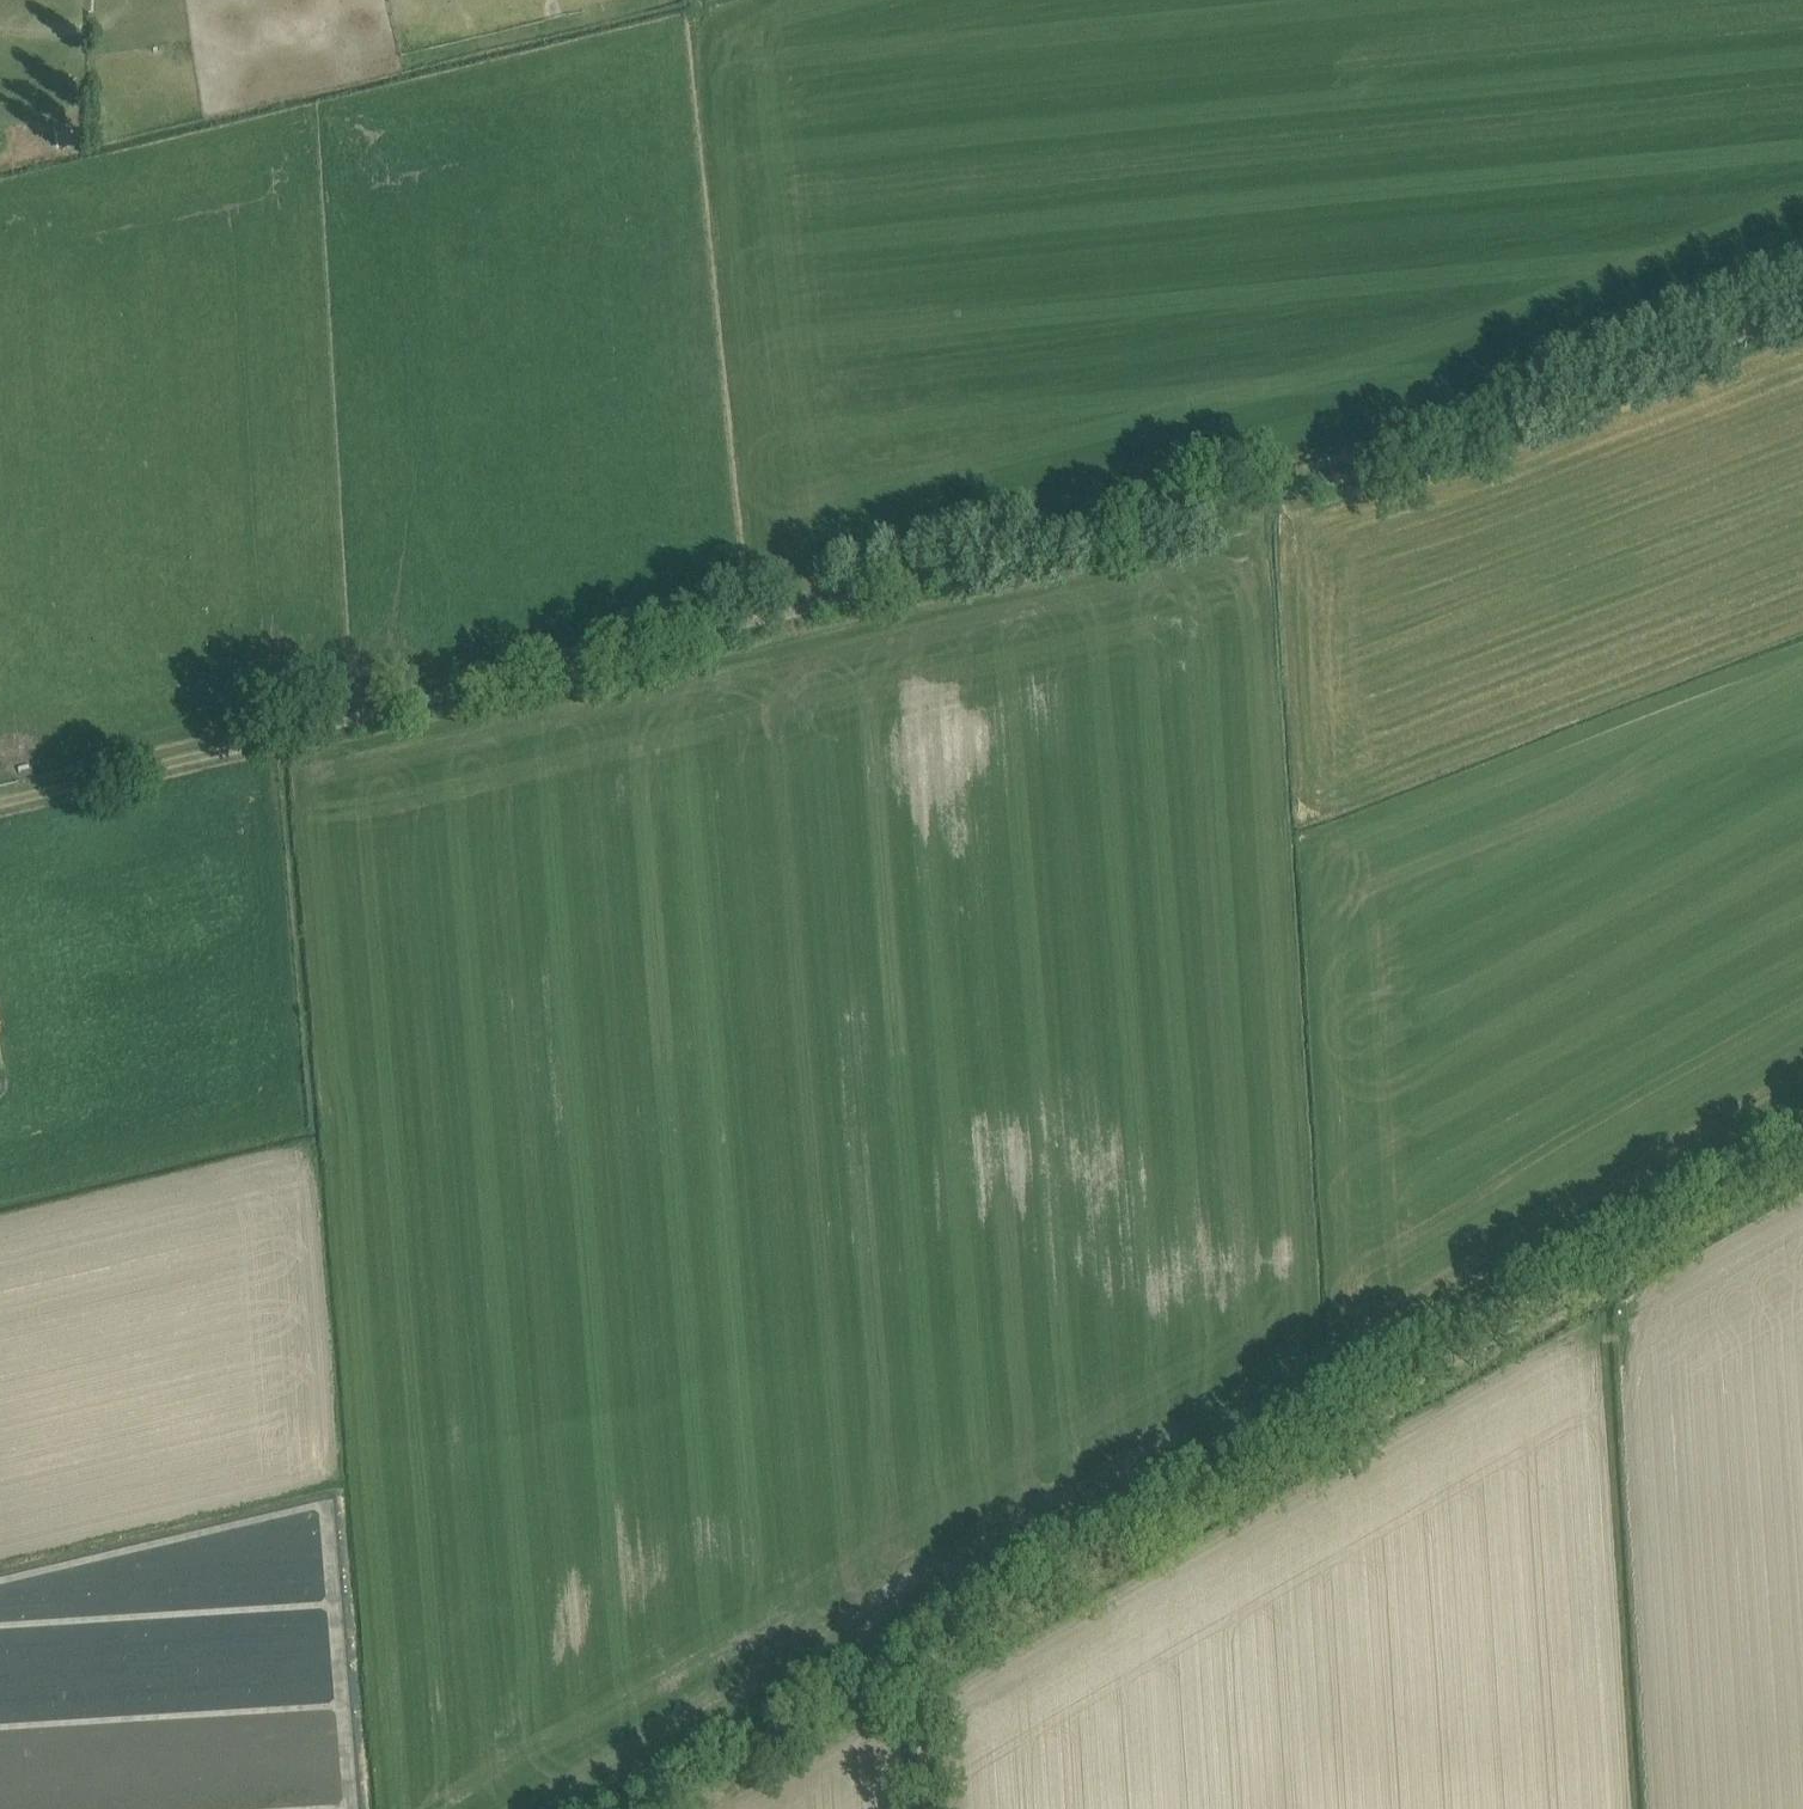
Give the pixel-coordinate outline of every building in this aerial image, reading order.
[(69,131),(56,134),(58,147),(71,144),(69,131)]
